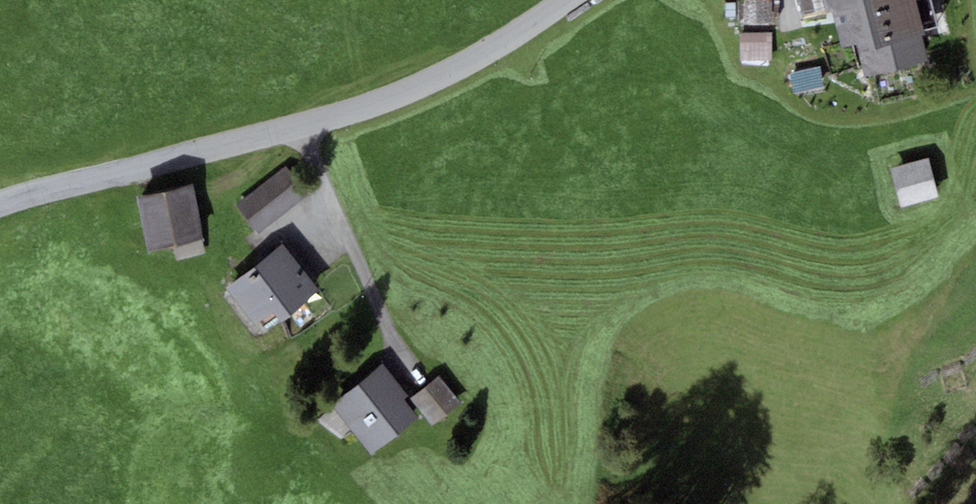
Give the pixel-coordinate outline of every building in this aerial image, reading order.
[(749,0),(743,0),(742,23),(771,24),(772,1),(749,0)] [(827,10),(832,9),(841,47),(857,44),(865,77),(925,63),(919,37),(926,35),(924,31),(938,28),(930,0),(926,0),(916,2),(916,0),(825,0),(827,10)] [(771,32),(739,34),(740,61),(773,59),(771,32)] [(795,94),(824,88),(820,69),(791,75),(795,94)] [(939,196),(928,159),(891,170),(902,207),(939,196)] [(236,208),(258,237),(308,197),(286,169),(236,208)] [(204,241),(194,187),(136,197),(146,252),(204,241)] [(264,333),(318,289),(280,244),(227,288),(264,333)] [(384,364),(332,405),(358,437),(371,454),(416,419),(403,402),(409,397),(384,364)] [(437,377),(410,399),(432,426),(460,404),(437,377)]
